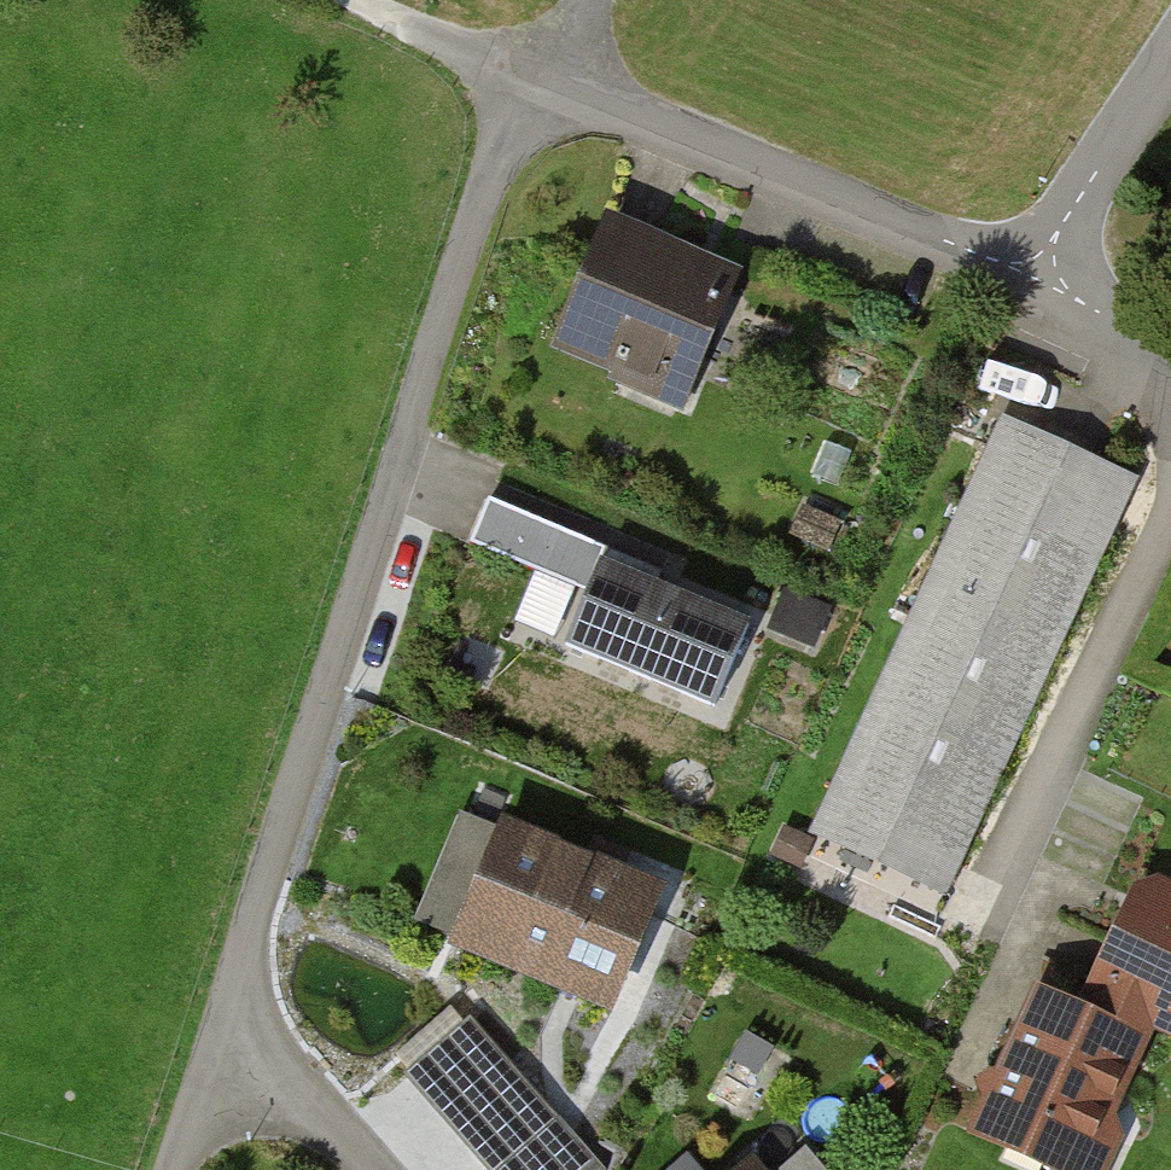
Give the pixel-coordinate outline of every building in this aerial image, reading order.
[(740,282),(609,230),(560,352),(691,404),(740,282)] [(1143,478),(1009,419),(823,838),(958,897),(1143,478)] [(607,546),(496,503),(479,544),(591,587),(607,546)] [(726,706),(758,626),(611,568),(579,648),(726,706)] [(618,1024),(661,903),(498,846),(455,966),(618,1024)] [(1045,993),(988,1138),(1069,1169),(1121,1169),(1134,1138),(1126,1101),(1154,1031),(1170,1038),(1170,885),(1148,875),(1093,1012),(1045,993)] [(469,1029),(408,1084),(486,1169),(509,1169),(558,1126),(469,1029)] [(785,1169),(819,1169),(804,1153),(785,1169)] [(748,1160),(737,1169),(756,1169),(748,1160)]
